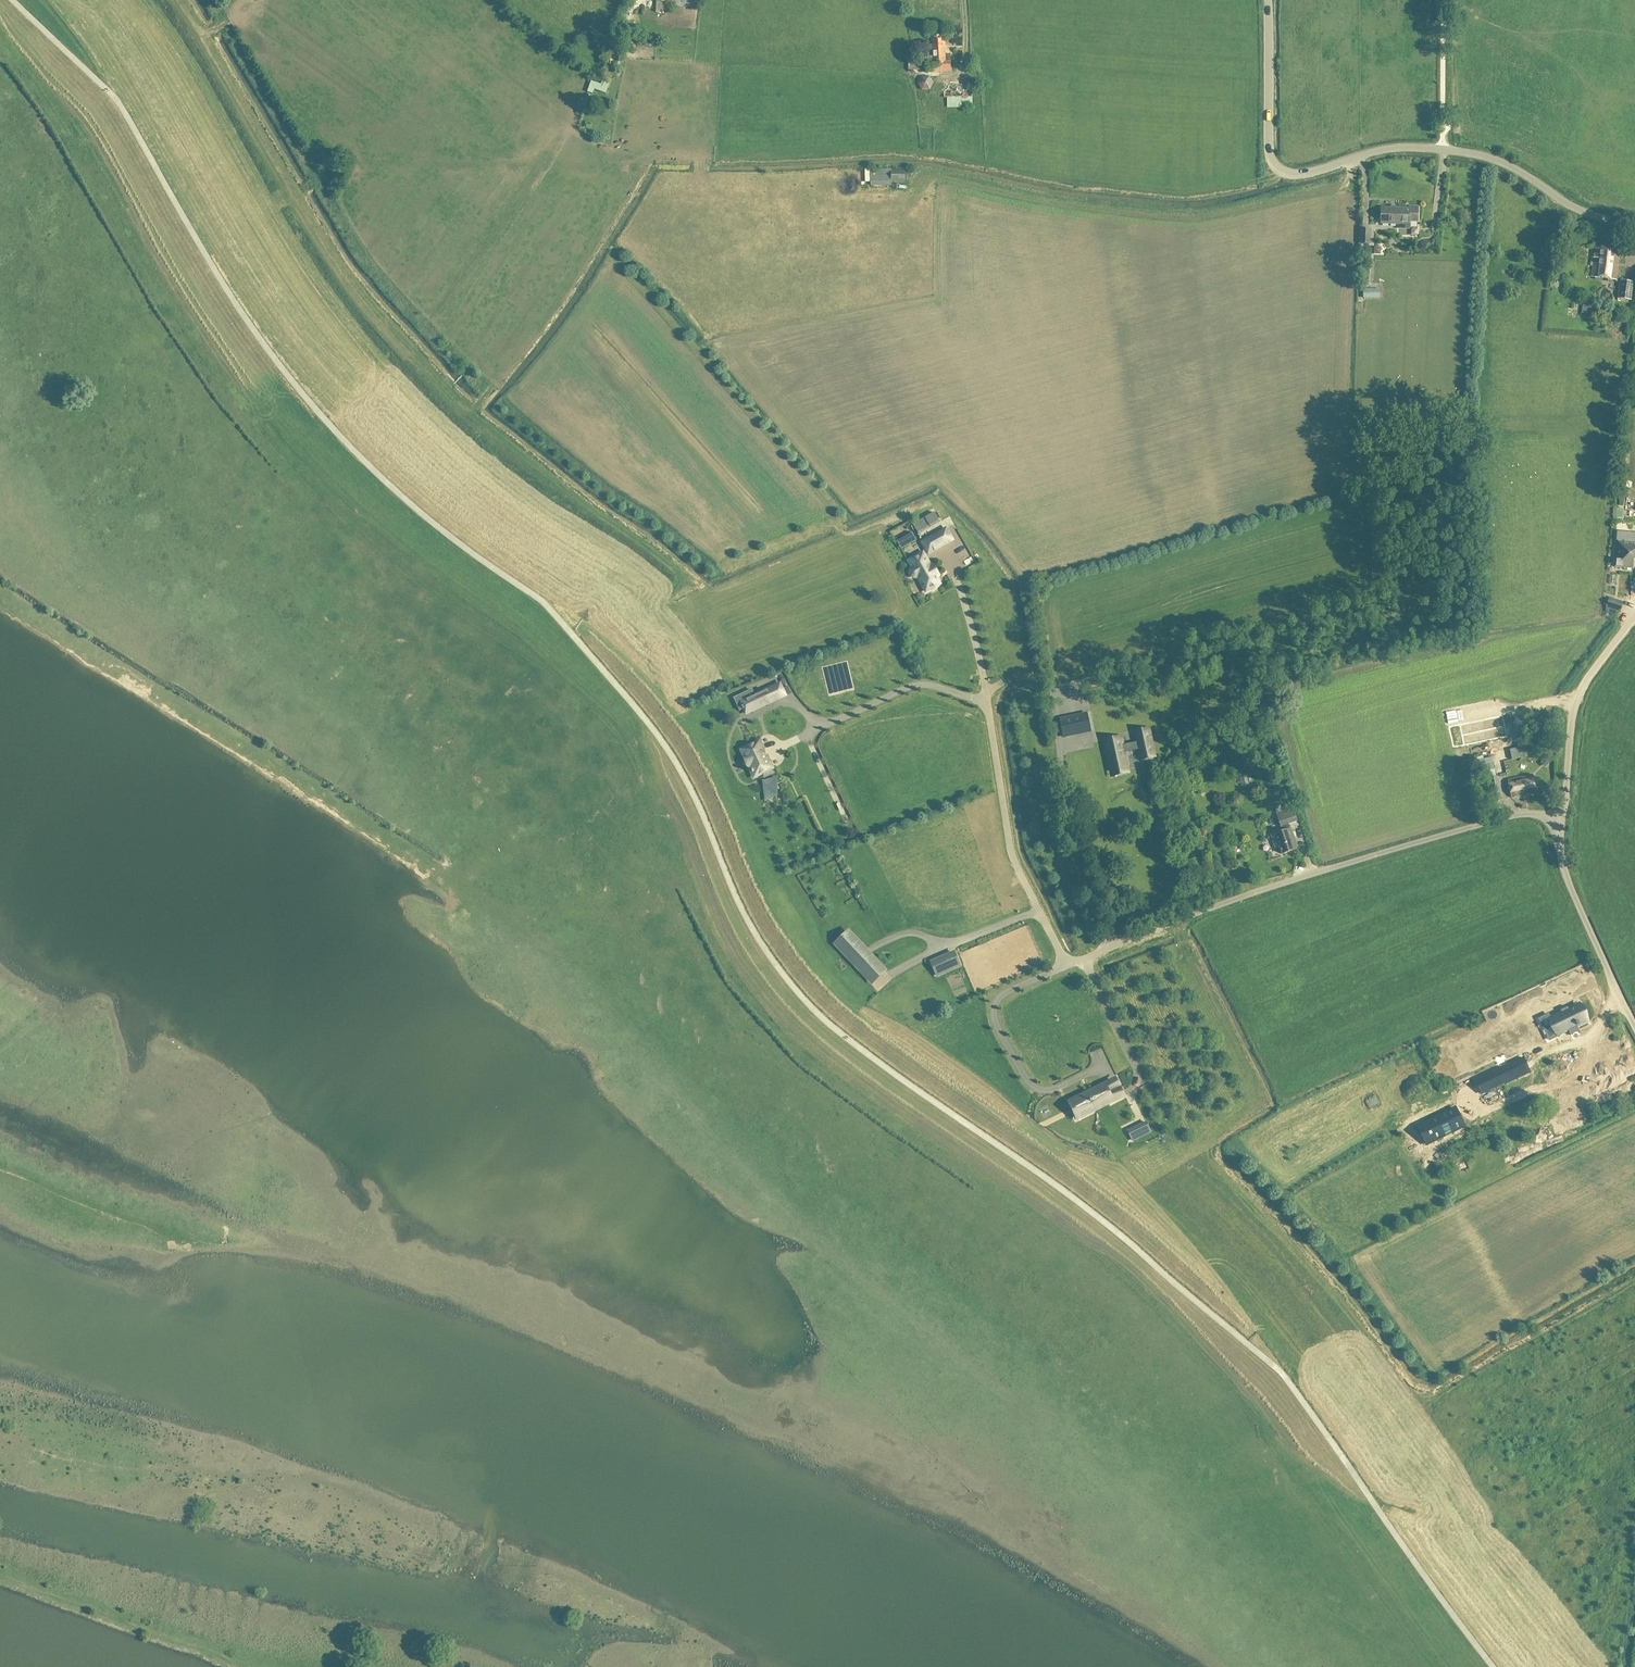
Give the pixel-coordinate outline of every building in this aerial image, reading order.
[(667,0),(656,0),(656,1),(656,9),(666,9),(667,2),(667,0)] [(945,54),(944,35),(932,36),(932,45),(927,45),(927,54),(928,72),(951,71),(950,54),(945,54)] [(908,69),(921,69),(921,60),(908,61),(908,69)] [(921,76),(917,84),(922,91),(930,91),(934,83),(930,76),(921,76)] [(591,81),(587,91),(592,93),(594,89),(606,94),(611,80),(603,77),(601,84),(591,81)] [(972,107),(972,83),(944,83),(944,97),(947,97),(947,107),(972,107)] [(871,185),(891,185),(891,181),(904,182),(904,170),(891,170),(891,169),(871,169),(871,185)] [(841,184),(854,184),(853,171),(840,172),(841,184)] [(1418,221),(1418,206),(1409,206),(1409,208),(1381,207),(1381,223),(1397,224),(1397,228),(1409,228),(1409,221),(1418,221)] [(1370,243),(1371,229),(1361,229),(1360,243),(1370,243)] [(1616,280),(1620,249),(1596,245),(1592,276),(1616,280)] [(1620,280),(1617,298),(1631,300),(1634,282),(1620,280)] [(1380,288),(1363,288),(1363,298),(1380,297),(1380,288)] [(1583,304),(1582,313),(1590,314),(1591,305),(1583,304)] [(926,518),(913,525),(917,534),(930,527),(926,518)] [(946,528),(939,532),(946,543),(952,539),(946,528)] [(922,542),(928,553),(946,543),(939,532),(922,542)] [(1617,540),(1615,566),(1633,568),(1633,567),(1634,567),(1634,542),(1617,540)] [(938,574),(933,565),(931,566),(923,552),(908,560),(912,567),(911,568),(910,570),(910,573),(911,576),(913,577),(916,577),(917,576),(926,591),(930,589),(933,589),(935,588),(936,585),(940,583),(936,575),(938,574)] [(1620,611),(1623,601),(1609,597),(1608,598),(1606,598),(1604,604),(1606,604),(1606,606),(1605,611),(1615,615),(1618,611),(1620,611)] [(741,702),(743,707),(746,713),(773,700),(768,689),(741,702)] [(1091,730),(1087,713),(1060,719),(1063,736),(1091,730)] [(1126,766),(1123,752),(1139,749),(1141,759),(1154,756),(1148,728),(1135,731),(1137,741),(1121,745),(1120,737),(1105,740),(1111,769),(1126,766)] [(764,750),(763,750),(761,752),(759,749),(756,743),(742,750),(745,756),(743,757),(748,768),(750,767),(754,776),(765,771),(764,768),(770,765),(764,750)] [(1496,776),(1492,757),(1484,758),(1483,755),(1477,757),(1481,779),(1496,776)] [(1536,792),(1533,774),(1507,779),(1511,797),(1536,792)] [(1503,799),(1498,777),(1489,779),(1494,801),(1503,799)] [(1298,848),(1291,828),(1290,828),(1289,823),(1297,820),(1290,801),(1274,807),(1281,826),(1282,825),(1284,830),(1271,835),(1275,847),(1280,846),(1282,854),(1298,848)] [(872,958),(848,932),(834,945),(858,971),(872,958)] [(951,969),(945,956),(932,962),(937,975),(951,969)] [(1587,1020),(1579,1004),(1568,1009),(1567,1006),(1567,1007),(1567,1008),(1561,1011),(1561,1009),(1560,1010),(1561,1012),(1550,1017),(1548,1014),(1539,1018),(1544,1029),(1553,1025),(1557,1034),(1567,1030),(1570,1035),(1571,1034),(1570,1033),(1578,1030),(1578,1031),(1579,1030),(1577,1025),(1587,1020)] [(1011,1012),(1016,1022),(1021,1019),(1016,1009),(1011,1012)] [(1522,1057),(1499,1068),(1504,1080),(1505,1082),(1529,1071),(1522,1057)] [(1498,1066),(1474,1077),(1481,1092),(1504,1080),(1499,1068),(1498,1066)] [(1114,1101),(1105,1083),(1090,1090),(1091,1092),(1072,1101),(1079,1115),(1094,1108),(1095,1110),(1114,1101)] [(1457,1105),(1416,1124),(1425,1144),(1466,1124),(1457,1105)] [(1557,1323),(1560,1329),(1579,1320),(1576,1314),(1557,1323)] [(1532,1344),(1557,1333),(1555,1328),(1530,1338),(1532,1344)] [(1581,1381),(1576,1393),(1594,1400),(1599,1389),(1581,1381)] [(1622,1399),(1630,1405),(1634,1398),(1634,1394),(1630,1389),(1622,1399)]
